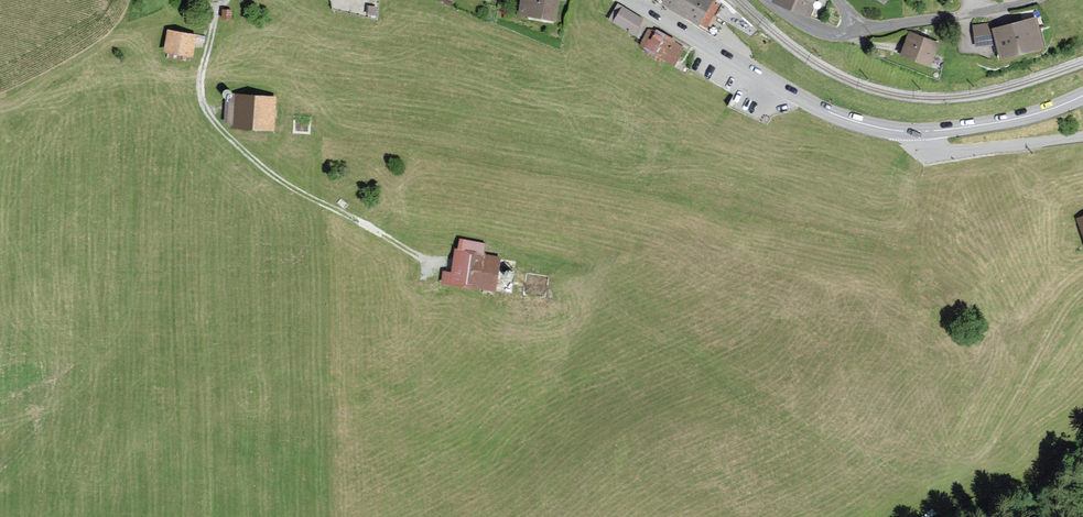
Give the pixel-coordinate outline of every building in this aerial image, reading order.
[(521,14),(555,20),(558,0),(563,1),(563,0),(523,0),(521,14)] [(713,0),(666,0),(663,5),(703,29),(719,4),(713,0)] [(775,0),(808,14),(813,0),(775,0)] [(643,19),(619,5),(610,19),(635,33),(643,19)] [(1034,19),(995,30),(1003,58),(1043,47),(1034,19)] [(987,21),(973,22),(975,44),(989,43),(987,21)] [(683,49),(649,29),(640,45),(674,64),(683,49)] [(196,35),(168,31),(165,52),(192,56),(196,35)] [(938,43),(910,33),(902,54),(930,65),(938,43)] [(275,98),(229,94),(226,125),(273,129),(275,98)] [(484,244),(459,240),(454,274),(444,272),(443,283),(494,290),(498,258),(482,255),(484,244)]
